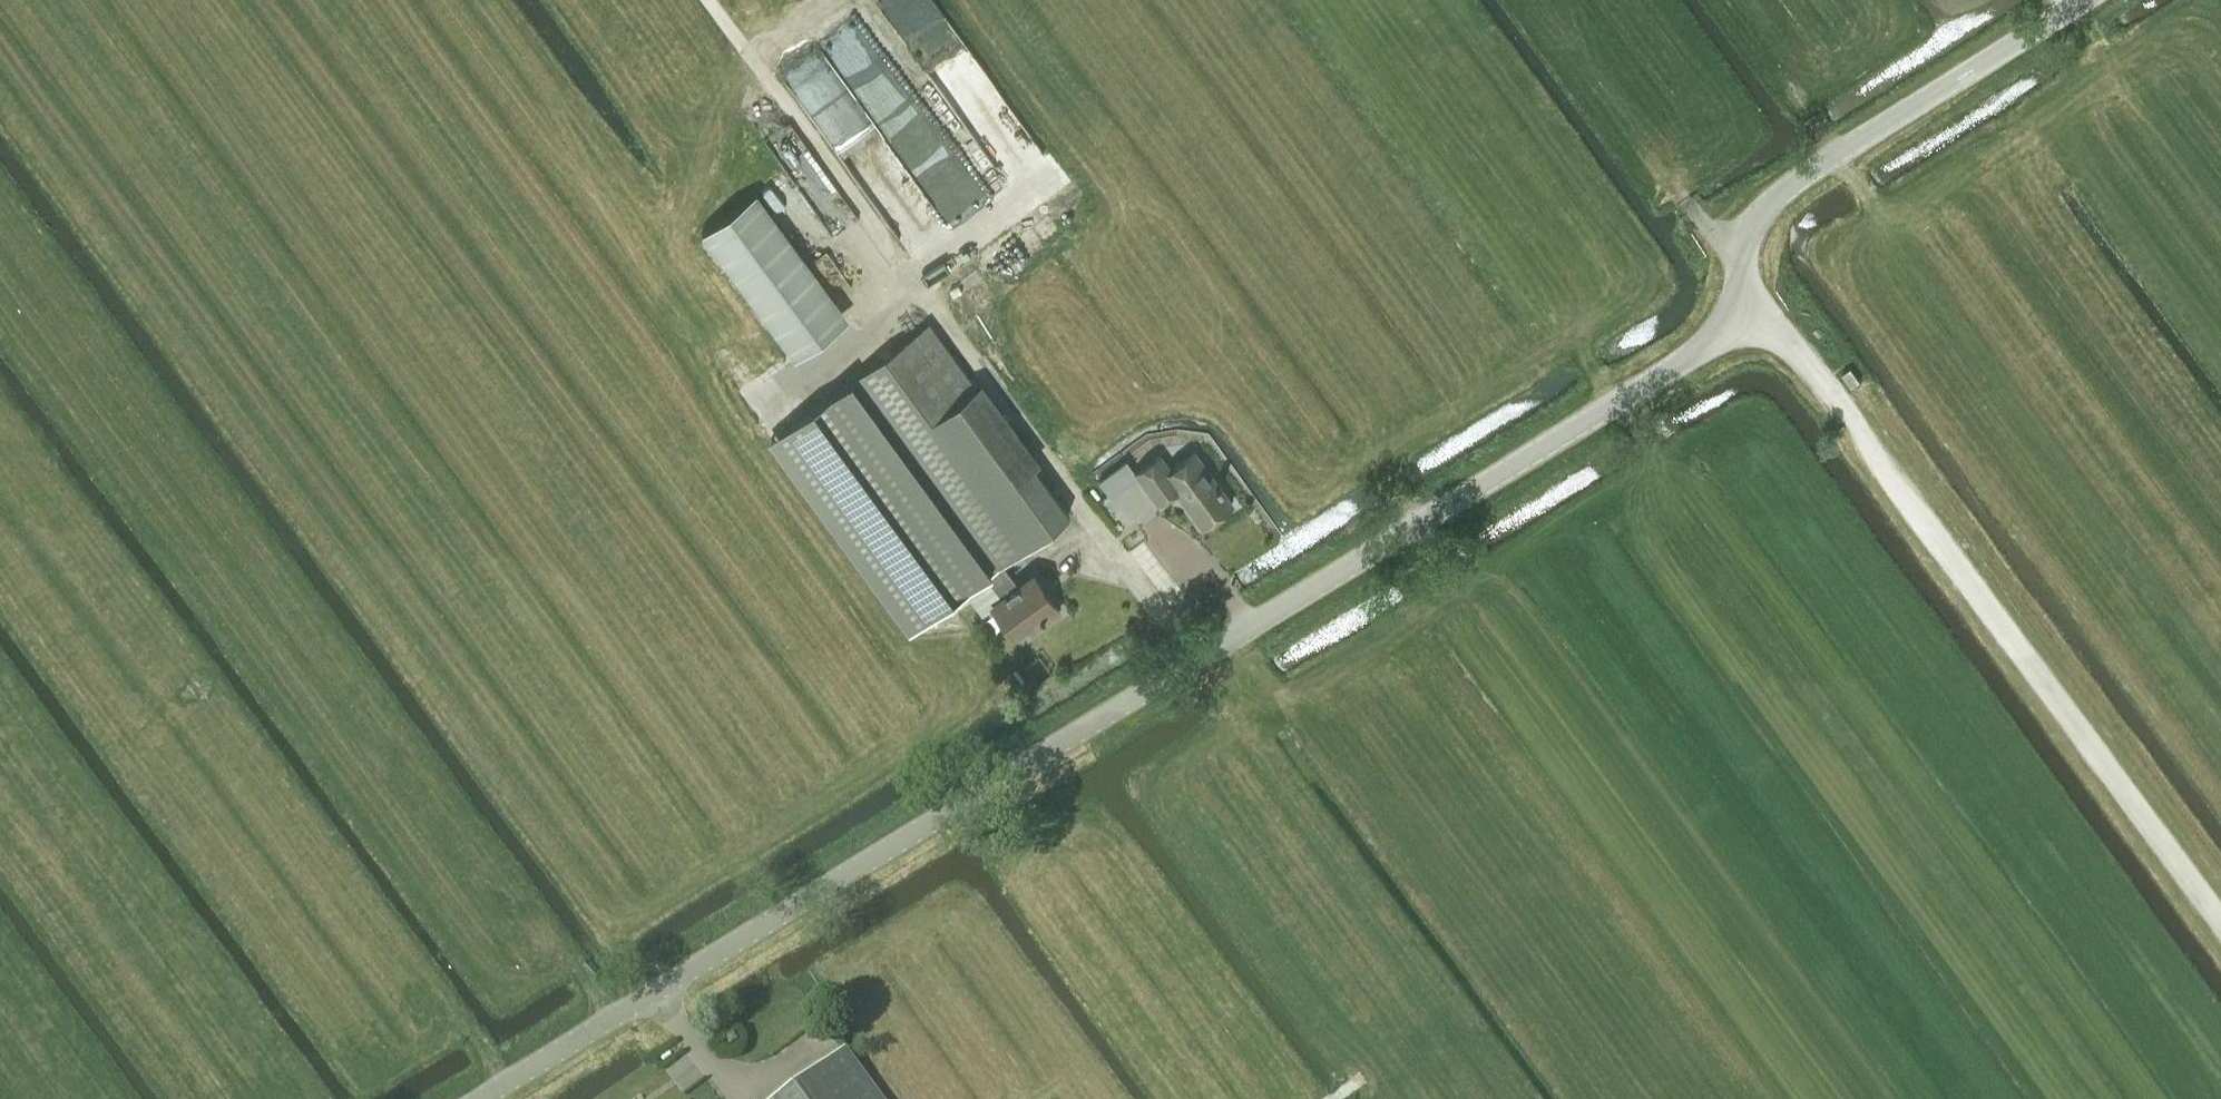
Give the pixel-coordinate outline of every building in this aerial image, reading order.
[(756,192),(699,233),(794,358),(851,316),(756,192)] [(939,412),(976,384),(931,321),(772,439),(912,628),(951,599),(963,591),(984,575),(1002,562),(1068,514),(1033,466),(998,493),(939,412)] [(1860,379),(1851,366),(1842,372),(1852,385),(1860,379)] [(976,384),(939,412),(998,493),(1033,466),(976,384)] [(1202,524),(1232,502),(1196,452),(1172,469),(1161,455),(1137,472),(1158,501),(1176,488),(1202,524)] [(1112,475),(1102,481),(1110,492),(1119,486),(1112,475)] [(1019,585),(1002,562),(984,575),(1000,597),(992,603),(1014,633),(1039,615),(1043,620),(1059,609),(1034,574),(1019,585)] [(727,1046),(733,1042),(728,1035),(722,1040),(727,1046)] [(844,1049),(776,1098),(881,1098),(844,1049)]
